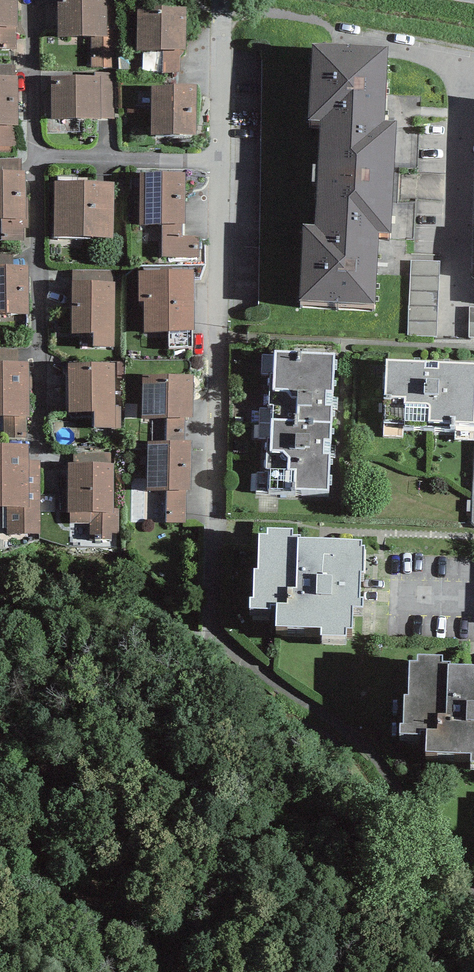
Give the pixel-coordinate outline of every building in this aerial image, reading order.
[(2,34),(2,53),(20,53),(20,0),(0,0),(0,34),(2,34)] [(59,48),(94,47),(94,73),(118,73),(118,0),(59,0),(59,48)] [(191,76),(192,15),(142,15),(141,57),(163,57),(162,76),(191,76)] [(395,60),(313,55),(309,133),(324,134),(318,234),(304,233),(299,312),(381,317),(385,246),(399,247),(406,133),(390,132),(395,60)] [(121,81),(54,81),(54,133),(121,133),(121,81)] [(0,84),(0,152),(23,152),(22,84),(0,84)] [(203,91),(151,93),(153,142),(204,140),(203,91)] [(0,177),(0,228),(1,228),(1,248),(28,248),(28,177),(0,177)] [(191,181),(141,181),(141,258),(191,258),(191,181)] [(58,185),(57,242),(115,243),(116,187),(58,185)] [(441,263),(412,261),(408,335),(437,337),(441,263)] [(0,273),(0,322),(32,322),(32,273),(0,273)] [(78,278),(78,290),(118,288),(117,275),(78,278)] [(144,336),(196,335),(194,275),(142,277),(144,336)] [(74,290),(75,340),(95,340),(96,354),(120,353),(118,289),(74,290)] [(337,357),(273,354),(267,493),(330,496),(337,357)] [(438,366),(438,373),(426,372),(426,365),(387,364),(384,425),(473,429),(473,368),(438,366)] [(0,367),(0,424),(32,424),(31,367),(0,367)] [(120,369),(67,370),(68,420),(95,419),(95,435),(121,435),(120,369)] [(143,378),(142,424),(193,425),(194,379),(143,378)] [(192,445),(147,445),(146,524),(187,525),(188,494),(191,494),(192,445)] [(0,450),(0,514),(32,514),(33,451),(0,450)] [(118,469),(69,469),(70,529),(91,529),(91,547),(119,546),(118,469)] [(364,639),(366,549),(293,547),(293,538),(268,537),(268,543),(258,543),(256,616),(276,617),(276,637),(364,639)] [(406,663),(405,736),(427,736),(427,763),(473,764),(473,675),(445,675),(445,663),(406,663)]
